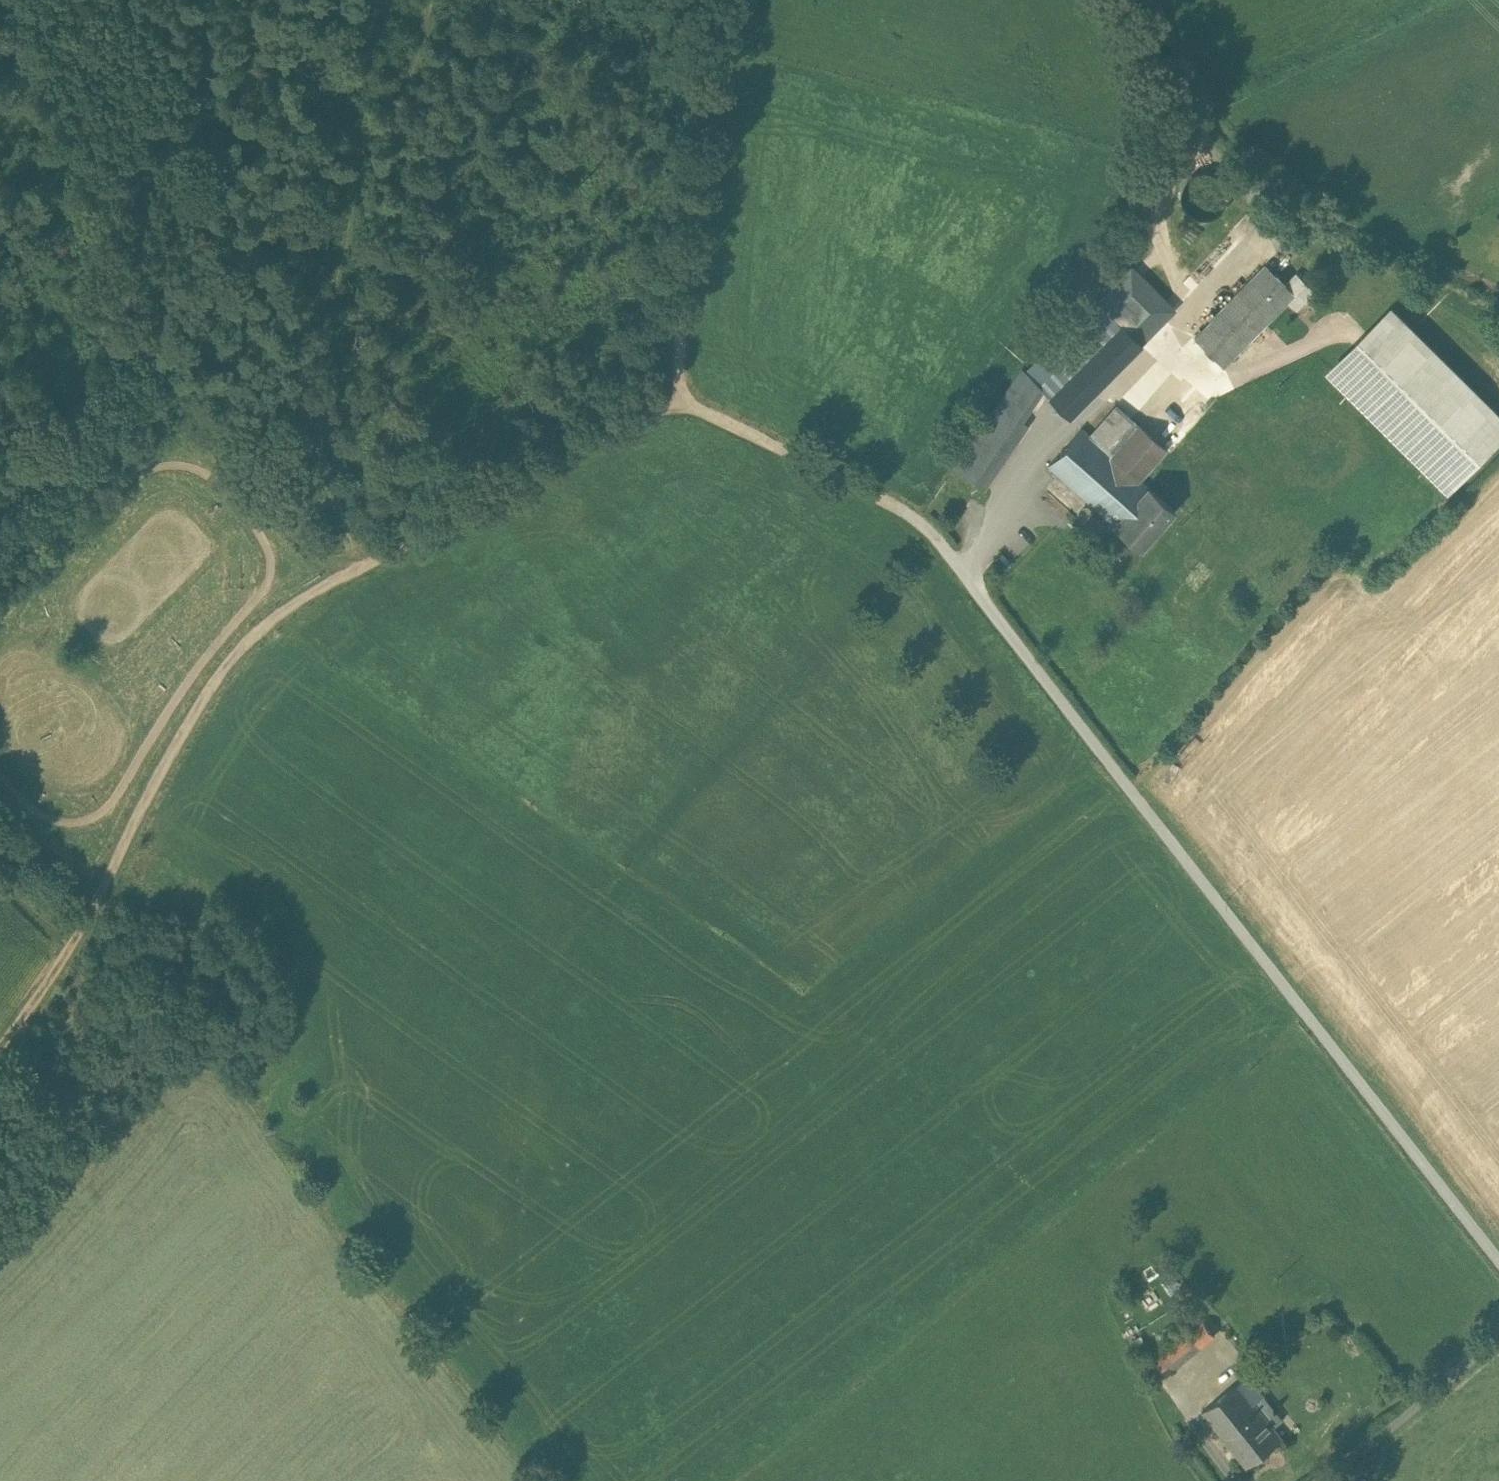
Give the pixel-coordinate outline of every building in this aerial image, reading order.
[(1266,258),(1196,334),(1227,362),(1297,287),(1266,258)] [(1145,278),(1173,305),(1182,295),(1153,269),(1145,278)] [(1104,295),(1035,368),(1046,378),(1077,407),(1173,305),(1145,278),(1138,272),(1110,301),(1104,295)] [(1329,369),(1453,489),(1498,442),(1498,403),(1393,302),(1329,369)] [(1031,365),(1013,391),(1033,407),(1038,400),(1033,397),(1046,378),(1035,368),(1031,365)] [(963,463),(986,479),(1036,409),(1033,407),(1013,391),(963,463)] [(1049,454),(1115,512),(1151,471),(1145,466),(1168,439),(1116,393),(1089,423),(1082,417),(1049,454)] [(1151,471),(1115,512),(1144,537),(1180,495),(1152,470),(1151,471)] [(1204,1321),(1156,1361),(1168,1375),(1216,1335),(1204,1321)] [(1250,1377),(1204,1412),(1247,1467),(1284,1438),(1268,1418),(1277,1411),(1250,1377)]
